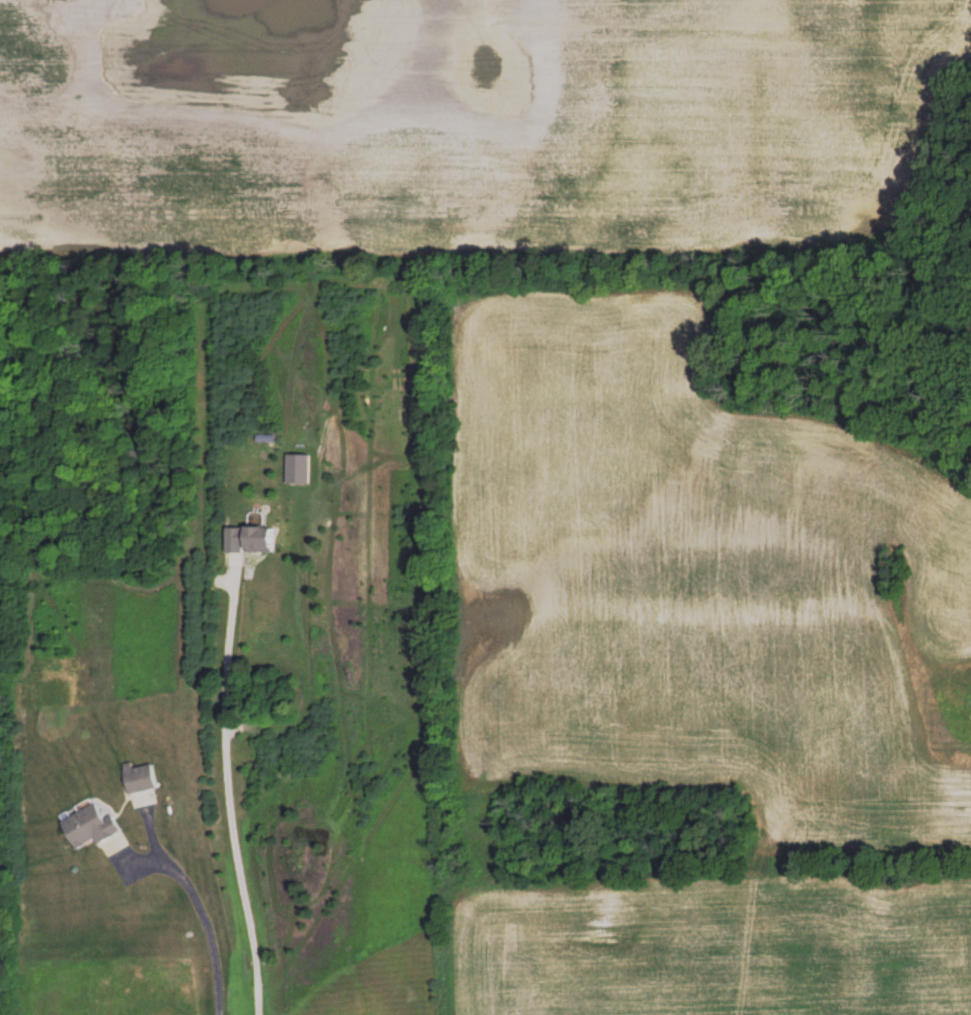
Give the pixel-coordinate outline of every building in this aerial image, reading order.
[(311,454),(288,454),(288,482),(311,483),(311,454)] [(247,552),(247,551),(275,551),(275,526),(228,527),(229,552),(247,552)] [(124,763),(131,794),(159,788),(154,764),(134,768),(132,762),(124,763)] [(65,820),(78,848),(98,839),(100,843),(124,832),(115,814),(107,818),(99,803),(65,820)]
